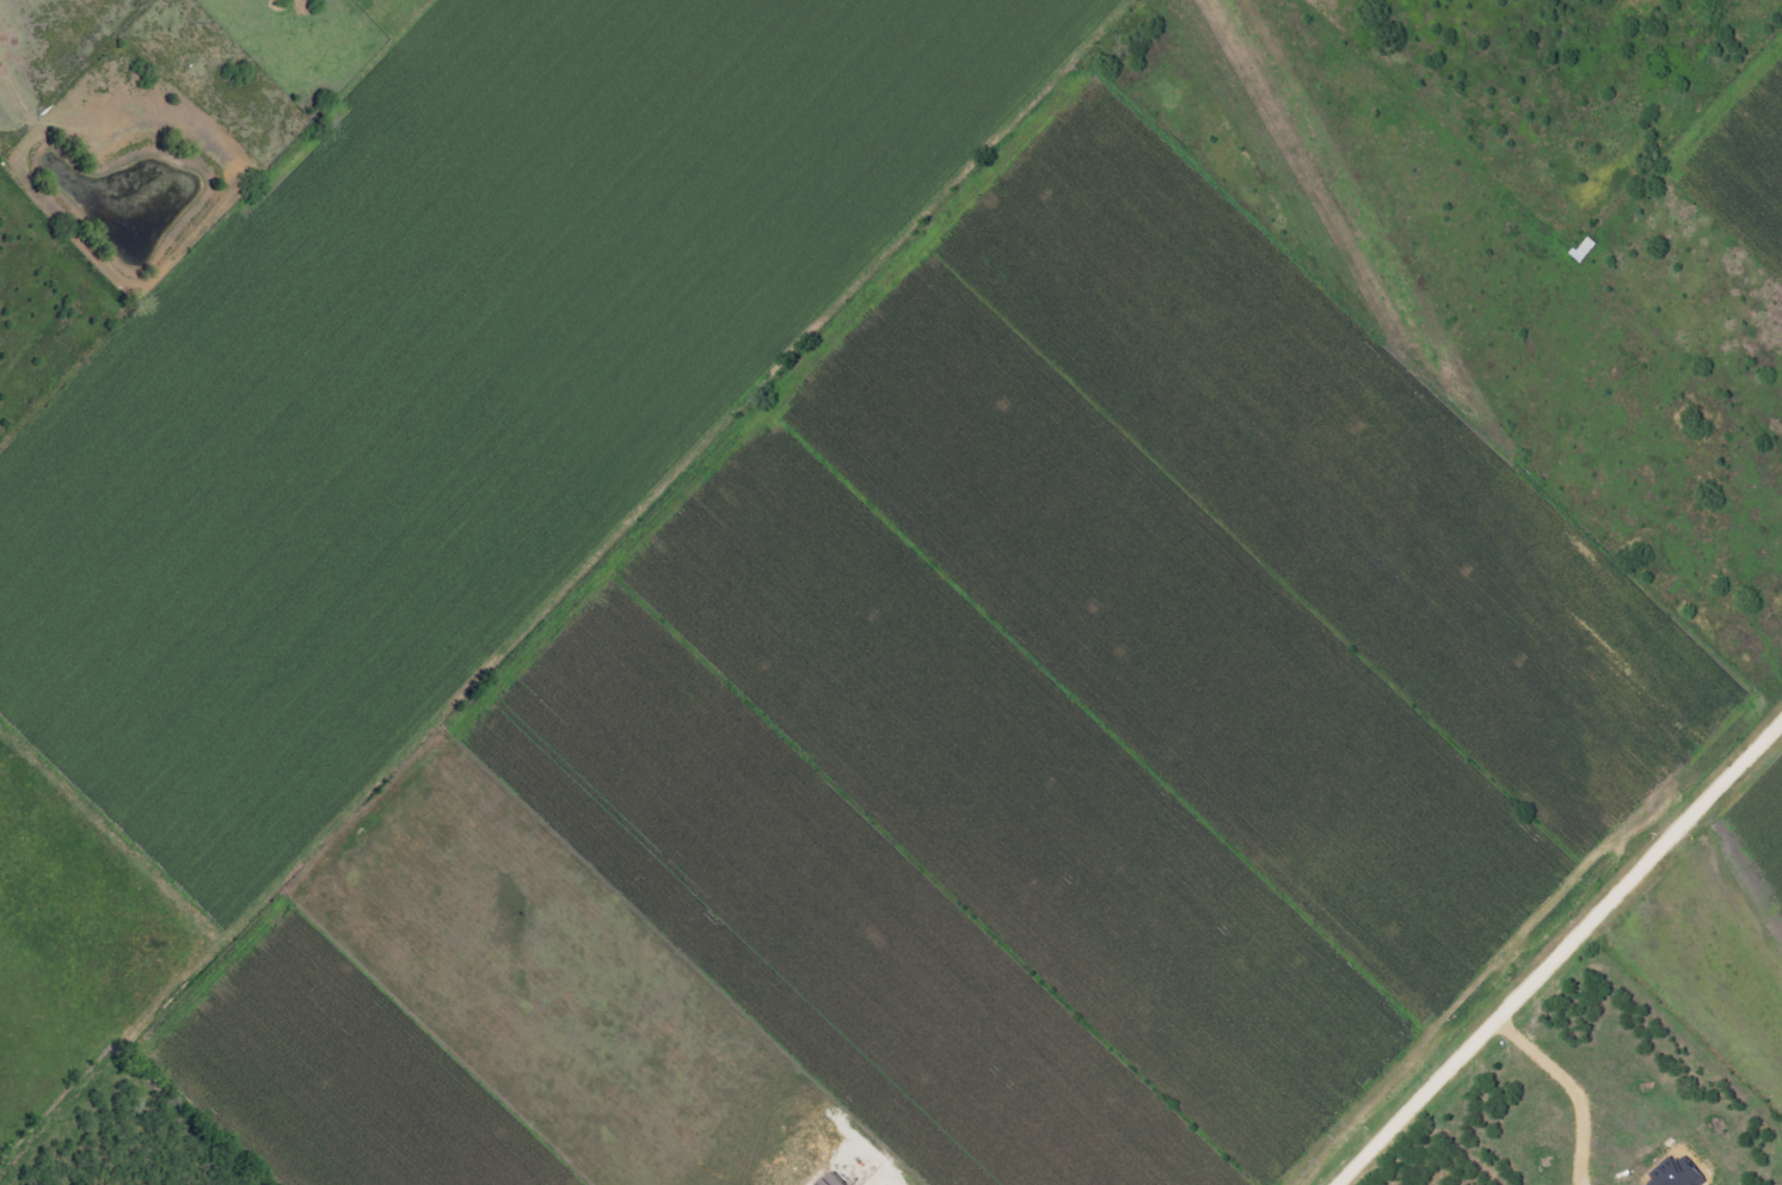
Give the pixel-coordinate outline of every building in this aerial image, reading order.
[(837,1171),(822,1184),(849,1184),(837,1171)]
